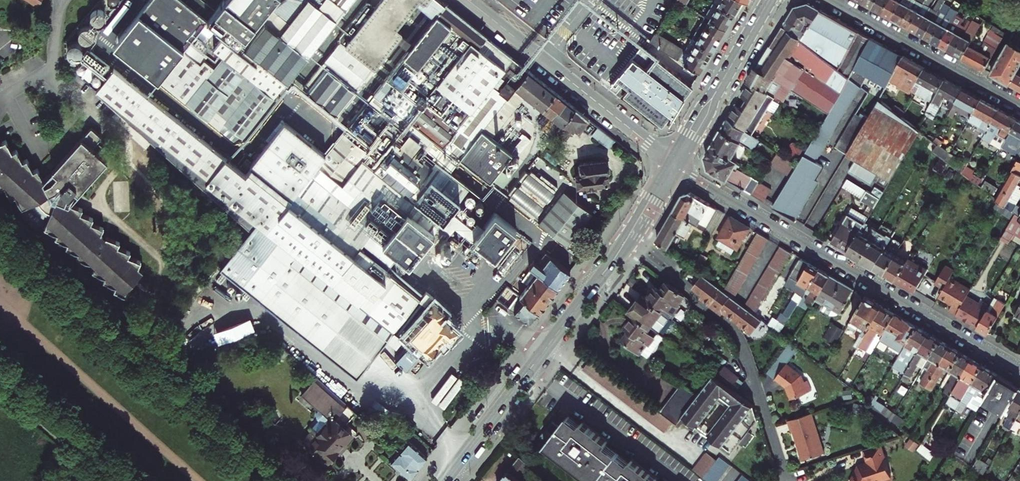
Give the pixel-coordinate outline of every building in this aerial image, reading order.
[(353,0),(286,0),(260,20),(274,0),(220,0),(214,8),(206,17),(184,0),(148,0),(112,46),(235,142),(243,139),(275,99),(273,98),(285,83),(287,84),(337,21),(335,20),(345,8),(346,9),(353,0)] [(206,17),(214,8),(204,0),(184,0),(206,17)] [(435,17),(445,5),(439,0),(382,0),(375,8),(370,4),(369,4),(367,4),(340,38),(340,43),(323,65),(322,64),(301,91),(335,118),(397,40),(401,34),(401,32),(396,28),(417,3),(435,17)] [(370,4),(375,8),(382,0),(373,0),(370,4)] [(713,2),(733,15),(742,0),(714,0),(713,2)] [(890,0),(878,0),(873,8),(883,13),(890,0)] [(883,13),(893,19),(903,0),(890,0),(883,13)] [(893,19),(902,24),(915,0),(903,0),(893,19)] [(902,24),(910,28),(925,0),(915,0),(902,24)] [(917,32),(931,7),(935,0),(925,0),(910,28),(917,32)] [(944,3),(946,0),(940,0),(934,9),(931,7),(917,32),(925,36),(934,19),(944,3)] [(713,2),(705,17),(725,29),(733,15),(713,2)] [(932,41),(952,6),(944,3),(934,19),(925,36),(932,41)] [(414,44),(409,50),(318,164),(279,133),(248,172),(112,66),(94,89),(108,102),(115,108),(250,228),(381,346),(419,297),(396,278),(357,247),(382,216),(421,247),(468,188),(435,162),(434,157),(440,148),(457,161),(459,158),(490,182),(512,154),(482,130),(502,105),(528,71),(445,5),(435,17),(414,44)] [(801,40),(821,11),(809,5),(795,8),(783,27),(801,40)] [(940,45),(956,17),(951,15),(955,7),(952,6),(932,41),(940,45)] [(96,24),(99,24),(102,24),(105,23),(106,21),(107,18),(107,15),(106,13),(104,11),(101,10),(98,10),(96,11),(94,13),(92,16),(93,19),(94,22),(96,24)] [(864,35),(821,11),(801,40),(783,27),(772,46),(841,94),(863,52),(857,48),(864,35)] [(948,49),(958,31),(964,19),(956,15),(956,17),(940,45),(948,49)] [(965,35),(975,17),(970,15),(960,33),(965,35)] [(725,29),(705,17),(692,39),(712,51),(725,29)] [(975,17),(965,35),(955,53),(963,57),(970,45),(976,33),(973,31),(979,20),(975,17)] [(85,41),(88,41),(91,41),(93,40),(95,38),(96,35),(96,32),(94,30),(92,28),(90,27),(87,27),(84,28),(82,30),(81,33),(81,36),(82,39),(85,41)] [(985,70),(1003,37),(992,30),(980,51),(970,45),(963,57),(985,70)] [(960,33),(958,31),(948,49),(955,53),(965,35),(960,33)] [(656,33),(650,43),(661,49),(666,39),(656,33)] [(401,34),(397,40),(409,50),(414,44),(401,34)] [(863,52),(870,38),(864,35),(857,48),(863,52)] [(890,80),(903,57),(870,38),(863,52),(841,94),(829,114),(822,126),(798,165),(791,177),(774,204),(773,207),(794,219),(815,184),(814,179),(822,166),(815,161),(860,87),(868,93),(854,117),(865,124),(879,101),(890,80)] [(666,39),(661,49),(699,72),(712,51),(692,39),(685,50),(666,39)] [(1011,84),(1018,71),(1019,68),(1019,47),(1010,41),(991,73),(1011,84)] [(71,58),(74,59),(77,59),(79,57),(81,55),(82,53),(82,50),(81,47),(79,45),(76,44),(73,44),(70,45),(68,47),(67,50),(67,53),(69,56),(71,58)] [(669,123),(691,85),(641,46),(613,79),(627,90),(624,95),(663,126),(667,121),(669,123)] [(841,94),(772,46),(758,69),(804,99),(811,103),(829,114),(841,94)] [(915,94),(919,88),(915,86),(925,68),(903,57),(890,80),(898,84),(915,94)] [(804,99),(758,69),(755,67),(748,81),(750,82),(774,97),(778,90),(787,95),(801,104),(804,99)] [(932,103),(945,80),(925,68),(915,86),(919,88),(915,94),(916,94),(932,103)] [(529,87),(537,78),(528,71),(502,105),(511,112),(522,98),(523,97),(531,88),(529,87)] [(1019,89),(1019,73),(1018,71),(1011,84),(1019,89)] [(524,114),(547,86),(537,78),(529,87),(531,88),(523,97),(522,98),(511,112),(506,118),(510,122),(518,113),(523,116),(524,114)] [(945,95),(957,101),(963,90),(945,80),(932,103),(926,114),(933,118),(945,95)] [(750,82),(741,97),(747,100),(742,109),(736,105),(728,119),(744,130),(752,135),(775,97),(774,97),(750,82)] [(897,87),(914,97),(916,94),(915,94),(898,84),(897,87)] [(537,117),(556,93),(547,86),(524,114),(533,122),(537,117)] [(783,102),(787,95),(778,90),(774,97),(775,97),(783,102)] [(971,118),(981,99),(963,90),(957,101),(949,115),(953,118),(957,110),(971,118)] [(559,110),(566,101),(556,93),(537,117),(542,121),(538,126),(543,130),(550,120),(550,119),(558,109),(559,110)] [(804,99),(801,104),(807,108),(811,103),(804,99)] [(988,129),(1000,109),(981,99),(971,118),(970,119),(988,129)] [(575,108),(566,101),(559,110),(558,109),(550,119),(550,120),(543,130),(534,141),(538,144),(545,135),(551,128),(556,132),(575,108)] [(886,188),(919,132),(917,129),(906,121),(892,111),(879,101),(865,124),(854,142),(847,154),(846,155),(855,161),(849,172),(871,185),(873,181),(886,188)] [(115,108),(108,102),(102,109),(109,115),(115,108)] [(892,111),(906,121),(909,117),(896,107),(892,111)] [(556,132),(566,139),(574,128),(579,132),(589,119),(575,108),(556,132)] [(1006,139),(1017,119),(1000,109),(988,129),(985,134),(983,137),(986,139),(988,134),(993,137),(996,133),(1006,139)] [(533,122),(538,126),(542,121),(537,117),(533,122)] [(865,124),(854,117),(843,136),(854,142),(865,124)] [(742,134),(744,130),(728,119),(722,130),(745,145),(749,148),(754,141),(742,134)] [(1017,119),(1006,139),(1001,147),(1006,150),(1009,143),(1013,145),(1014,143),(1019,146),(1013,157),(1011,161),(1016,163),(1018,160),(1019,156),(1019,121),(1017,119)] [(71,203),(118,151),(107,141),(98,151),(93,147),(102,137),(91,127),(44,180),(38,169),(34,171),(28,159),(23,161),(17,149),(13,152),(6,140),(0,143),(0,187),(1,188),(6,186),(12,198),(16,195),(23,208),(31,204),(34,209),(38,214),(43,217),(48,220),(45,228),(58,233),(56,238),(68,243),(66,247),(79,253),(78,257),(97,265),(94,271),(106,276),(104,281),(116,286),(115,290),(128,296),(134,281),(143,272),(139,268),(141,261),(129,256),(131,251),(119,246),(121,242),(108,237),(106,240),(100,238),(105,228),(92,222),(94,218),(81,213),(83,208),(71,203)] [(609,149),(616,140),(599,127),(592,135),(609,149)] [(545,135),(550,140),(556,132),(551,128),(545,135)] [(745,145),(722,130),(711,148),(732,159),(740,145),(744,147),(745,145)] [(514,147),(521,152),(531,139),(525,134),(514,147)] [(847,154),(854,142),(843,136),(836,148),(847,154)] [(1009,143),(1006,150),(1013,157),(1019,146),(1014,143),(1013,145),(1009,143)] [(945,161),(949,153),(938,146),(933,152),(945,161)] [(736,164),(740,166),(741,164),(732,159),(711,148),(706,157),(709,169),(745,190),(752,178),(738,170),(737,172),(733,170),(736,164)] [(778,152),(770,165),(791,177),(798,165),(778,152)] [(945,161),(949,164),(960,172),(961,174),(967,165),(949,153),(945,161)] [(1018,160),(1016,163),(1001,190),(997,196),(996,199),(997,200),(1012,212),(1019,199),(1019,189),(1017,187),(1019,181),(1019,161),(1018,160)] [(595,189),(595,186),(608,184),(607,171),(609,169),(608,165),(605,163),(605,161),(579,164),(580,166),(578,169),(578,173),(581,174),(581,176),(576,176),(578,188),(587,187),(587,190),(595,189)] [(976,168),(968,163),(967,165),(961,174),(969,179),(972,174),(976,168)] [(532,168),(508,195),(532,217),(556,191),(532,168)] [(982,180),(972,174),(969,179),(977,186),(978,186),(982,180)] [(760,182),(752,178),(745,190),(752,195),(759,183),(760,182)] [(982,187),(997,196),(1001,190),(985,181),(982,187)] [(752,195),(764,202),(766,199),(771,190),(759,183),(752,195)] [(875,187),(872,194),(879,198),(884,192),(875,187)] [(869,205),(874,207),(879,198),(872,194),(867,191),(865,193),(861,191),(857,197),(869,205)] [(706,231),(718,209),(691,193),(683,195),(673,212),(693,224),(706,231)] [(566,195),(542,226),(574,251),(598,220),(566,195)] [(997,200),(993,207),(1011,220),(1015,214),(1014,213),(1012,212),(997,200)] [(874,207),(869,205),(864,214),(868,217),(874,207)] [(852,207),(848,214),(864,224),(865,222),(868,217),(864,214),(852,207)] [(725,213),(718,209),(706,231),(712,235),(725,213)] [(685,238),(693,224),(673,212),(657,241),(668,249),(677,233),(685,238)] [(502,214),(481,239),(502,256),(523,231),(502,214)] [(848,252),(864,224),(848,214),(831,242),(848,252)] [(1011,220),(1001,238),(1009,243),(1011,239),(1019,245),(1019,218),(1015,214),(1011,220)] [(404,269),(421,247),(382,216),(357,247),(396,278),(404,269)] [(738,249),(750,228),(731,217),(719,238),(722,239),(719,244),(734,253),(737,248),(738,249)] [(861,259),(878,230),(865,222),(864,224),(848,252),(861,259)] [(381,346),(250,228),(217,265),(357,376),(381,346)] [(874,267),(885,247),(891,238),(878,230),(861,259),(874,267)] [(768,239),(757,232),(754,238),(730,279),(723,290),(733,297),(768,239)] [(467,256),(477,245),(471,240),(461,252),(467,256)] [(792,253),(781,246),(777,253),(745,307),(755,314),(756,312),(763,300),(792,253)] [(885,273),(896,254),(885,247),(874,267),(885,273)] [(535,262),(531,267),(557,287),(569,271),(546,254),(538,264),(535,262)] [(907,260),(896,254),(885,273),(895,280),(907,260)] [(693,268),(699,272),(707,258),(701,255),(693,268)] [(464,264),(481,278),(486,272),(468,258),(464,264)] [(806,292),(820,269),(802,258),(791,276),(804,284),(801,289),(806,292)] [(895,280),(912,290),(920,277),(922,279),(928,270),(920,265),(919,267),(907,260),(895,280)] [(529,284),(548,299),(557,287),(531,267),(528,276),(532,275),(534,277),(529,284)] [(404,269),(396,278),(419,297),(427,287),(404,269)] [(831,276),(820,269),(806,292),(811,295),(807,303),(812,306),(817,298),(831,276)] [(949,279),(940,274),(932,289),(940,294),(949,279)] [(528,276),(524,281),(529,284),(534,277),(532,275),(528,276)] [(733,297),(723,290),(704,276),(696,287),(699,293),(721,310),(723,308),(753,331),(762,319),(755,314),(745,307),(733,297)] [(788,282),(801,289),(804,284),(791,276),(788,282)] [(847,300),(854,289),(831,276),(817,298),(827,303),(828,303),(843,312),(849,301),(847,300)] [(912,290),(915,291),(922,279),(920,277),(912,290)] [(970,290),(949,278),(949,279),(940,294),(939,297),(951,305),(948,311),(955,315),(965,297),(970,290)] [(525,289),(519,297),(538,312),(548,299),(529,284),(524,281),(519,286),(520,288),(523,287),(525,289)] [(493,294),(497,297),(505,286),(501,283),(493,294)] [(677,306),(685,297),(685,296),(667,283),(666,284),(663,285),(661,288),(661,291),(660,292),(658,291),(656,294),(653,292),(647,299),(671,317),(679,307),(677,306)] [(538,312),(519,297),(505,286),(497,297),(496,298),(529,324),(538,312)] [(999,300),(1005,304),(1010,295),(1004,291),(999,300)] [(632,312),(636,316),(660,334),(672,318),(671,317),(647,299),(644,297),(632,312)] [(859,346),(882,306),(866,297),(853,319),(867,327),(857,344),(859,346)] [(979,305),(965,297),(955,315),(968,323),(979,305)] [(412,339),(395,358),(408,370),(420,357),(422,358),(426,354),(429,357),(431,355),(434,355),(437,352),(437,348),(439,347),(436,345),(441,340),(445,343),(458,328),(442,314),(446,310),(434,299),(425,308),(427,310),(405,333),(412,339)] [(771,304),(763,300),(756,312),(763,317),(771,304)] [(987,310),(976,328),(987,334),(1005,304),(999,300),(992,312),(987,310)] [(968,323),(976,328),(987,310),(979,305),(968,323)] [(884,332),(895,314),(882,306),(859,346),(867,350),(879,329),(884,332)] [(880,339),(902,352),(907,343),(917,327),(895,314),(884,332),(880,339)] [(633,330),(632,331),(628,331),(626,334),(626,338),(625,339),(642,353),(650,342),(652,344),(660,334),(636,316),(631,323),(633,325),(631,328),(633,330)] [(213,331),(218,343),(254,330),(250,317),(213,331)] [(833,324),(826,335),(837,341),(844,331),(833,324)] [(905,373),(928,333),(917,327),(907,343),(902,352),(899,357),(904,359),(901,365),(903,366),(900,371),(905,373)] [(879,329),(867,350),(872,353),(880,339),(884,332),(879,329)] [(923,367),(939,340),(928,333),(905,373),(902,379),(908,383),(919,365),(923,367)] [(650,342),(642,353),(649,358),(664,337),(660,334),(652,344),(650,342)] [(926,387),(950,346),(939,340),(923,367),(928,370),(920,384),(926,387)] [(289,351),(281,345),(277,349),(278,351),(283,356),(285,356),(289,351)] [(950,370),(961,353),(950,346),(926,387),(931,390),(945,367),(950,370)] [(951,395),(972,359),(961,353),(950,370),(956,374),(945,391),(951,395)] [(661,413),(591,359),(584,369),(658,427),(666,417),(661,413)] [(967,393),(983,366),(972,359),(951,395),(956,398),(961,390),(967,393)] [(808,392),(803,380),(800,374),(785,363),(775,378),(785,385),(790,398),(808,392)] [(724,366),(715,377),(729,387),(738,377),(724,366)] [(983,366),(967,393),(962,401),(978,410),(984,401),(999,375),(983,366)] [(713,375),(698,395),(684,414),(687,417),(732,452),(757,420),(753,405),(729,387),(715,377),(713,375)] [(984,401),(1005,413),(1019,388),(999,375),(984,401)] [(302,393),(324,413),(329,417),(326,421),(329,423),(319,433),(314,429),(304,440),(310,445),(309,447),(319,455),(320,454),(329,462),(338,451),(343,446),(353,435),(345,428),(358,414),(317,377),(302,393)] [(803,380),(808,392),(812,390),(807,378),(803,380)] [(683,383),(661,413),(666,417),(676,424),(684,414),(698,395),(683,383)] [(1019,413),(1019,388),(1005,413),(1009,416),(1003,427),(1009,431),(1019,416),(1019,413)] [(428,408),(450,427),(459,416),(438,396),(428,408)] [(882,413),(891,420),(895,414),(885,406),(882,413)] [(329,417),(324,413),(312,427),(314,429),(319,433),(329,423),(326,421),(329,417)] [(824,452),(811,413),(788,420),(791,430),(793,430),(803,459),(824,452)] [(684,414),(676,424),(680,427),(687,417),(684,414)] [(891,420),(901,428),(905,422),(895,414),(891,420)] [(658,480),(633,460),(630,463),(606,445),(609,442),(583,422),(581,426),(568,416),(560,427),(553,422),(547,430),(554,435),(548,443),(560,451),(557,455),(583,475),(586,471),(598,480),(599,480),(657,480),(658,480)] [(398,446),(396,448),(418,468),(427,457),(409,441),(403,448),(401,446),(398,446)] [(546,446),(557,455),(560,451),(548,443),(546,446)] [(864,449),(868,461),(866,466),(862,467),(858,466),(851,480),(876,480),(891,476),(880,443),(864,449)] [(935,454),(932,452),(922,444),(917,450),(931,460),(935,454)] [(394,453),(397,455),(390,462),(409,480),(418,468),(396,448),(395,450),(394,453)] [(713,461),(703,453),(699,458),(691,468),(701,475),(709,466),(713,461)] [(726,470),(731,464),(720,456),(708,472),(704,478),(709,480),(718,480),(726,470)] [(520,478),(530,465),(520,457),(502,480),(524,480),(520,478)] [(984,474),(989,465),(978,459),(973,467),(984,474)] [(524,480),(534,468),(530,465),(520,478),(524,480)] [(598,480),(586,471),(583,475),(591,480),(597,480),(598,480)]
